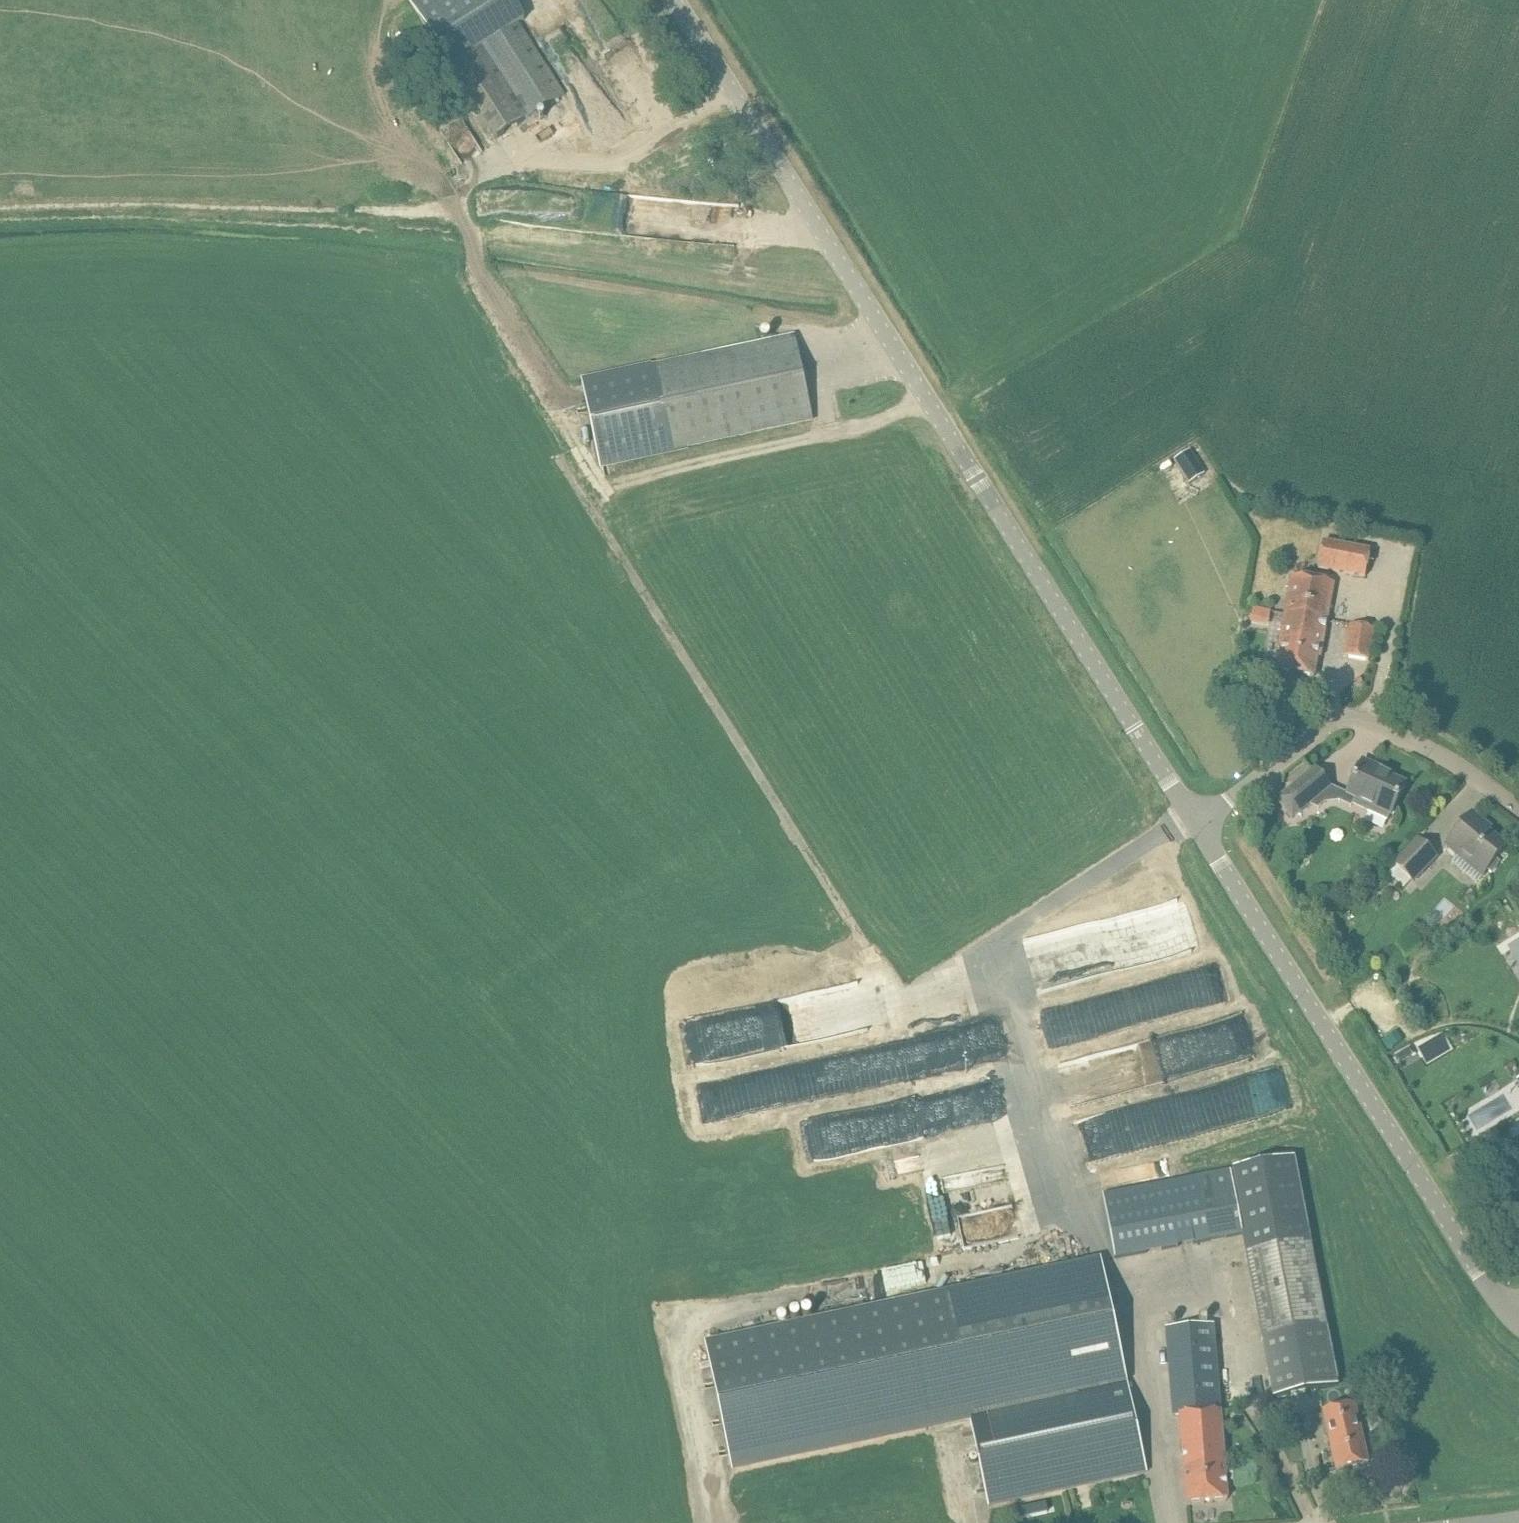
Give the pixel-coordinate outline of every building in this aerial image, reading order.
[(409,2),(496,138),(565,94),(519,23),(525,19),(513,0),(413,0),(409,2)] [(795,337),(581,382),(599,465),(812,420),(808,399),(795,337)] [(1192,451),(1175,462),(1189,484),(1206,473),(1192,451)] [(1323,543),(1319,569),(1366,577),(1370,552),(1323,543)] [(1327,621),(1334,584),(1292,576),(1285,613),(1327,621)] [(1246,621),(1265,626),(1269,611),(1250,606),(1246,621)] [(1327,621),(1285,613),(1276,662),(1280,662),(1278,670),(1314,677),(1318,658),(1320,659),(1327,621)] [(1351,625),(1345,657),(1369,661),(1375,630),(1351,625)] [(1363,760),(1347,794),(1372,807),(1370,812),(1387,820),(1389,815),(1392,816),(1406,785),(1390,777),(1378,772),(1380,768),(1363,760)] [(1277,800),(1292,819),(1331,787),(1316,768),(1277,800)] [(1469,817),(1446,846),(1459,856),(1483,876),(1488,870),(1492,873),(1500,862),(1497,859),(1507,847),(1488,832),(1491,828),(1481,820),(1472,813),(1469,817)] [(1396,866),(1388,874),(1404,889),(1412,881),(1413,882),(1437,857),(1418,839),(1395,864),(1396,866)] [(1091,971),(1188,950),(1178,902),(1081,922),(1091,971)] [(798,1019),(800,1019),(804,1038),(863,1028),(857,988),(795,999),(798,1019)] [(1176,1070),(1250,1052),(1242,1017),(1187,1030),(1189,1042),(1170,1046),(1176,1070)] [(1396,1031),(1387,1037),(1393,1047),(1403,1041),(1396,1031)] [(1408,1049),(1395,1056),(1399,1063),(1412,1055),(1408,1049)] [(749,1079),(755,1109),(822,1095),(816,1066),(749,1079)] [(925,1101),(800,1120),(806,1156),(931,1137),(925,1101)] [(1242,1234),(1274,1400),(1337,1387),(1293,1159),(1247,1167),(1259,1231),(1242,1234)] [(1259,1231),(1247,1167),(1103,1193),(1114,1257),(1242,1234),(1259,1231)] [(1101,1260),(707,1344),(733,1467),(970,1416),(1127,1383),(1101,1260)] [(1187,1503),(1228,1499),(1212,1326),(1164,1330),(1173,1416),(1180,1416),(1187,1503)] [(970,1416),(989,1505),(1146,1472),(1127,1383),(970,1416)] [(1355,1404),(1323,1412),(1336,1470),(1368,1463),(1355,1404)]
